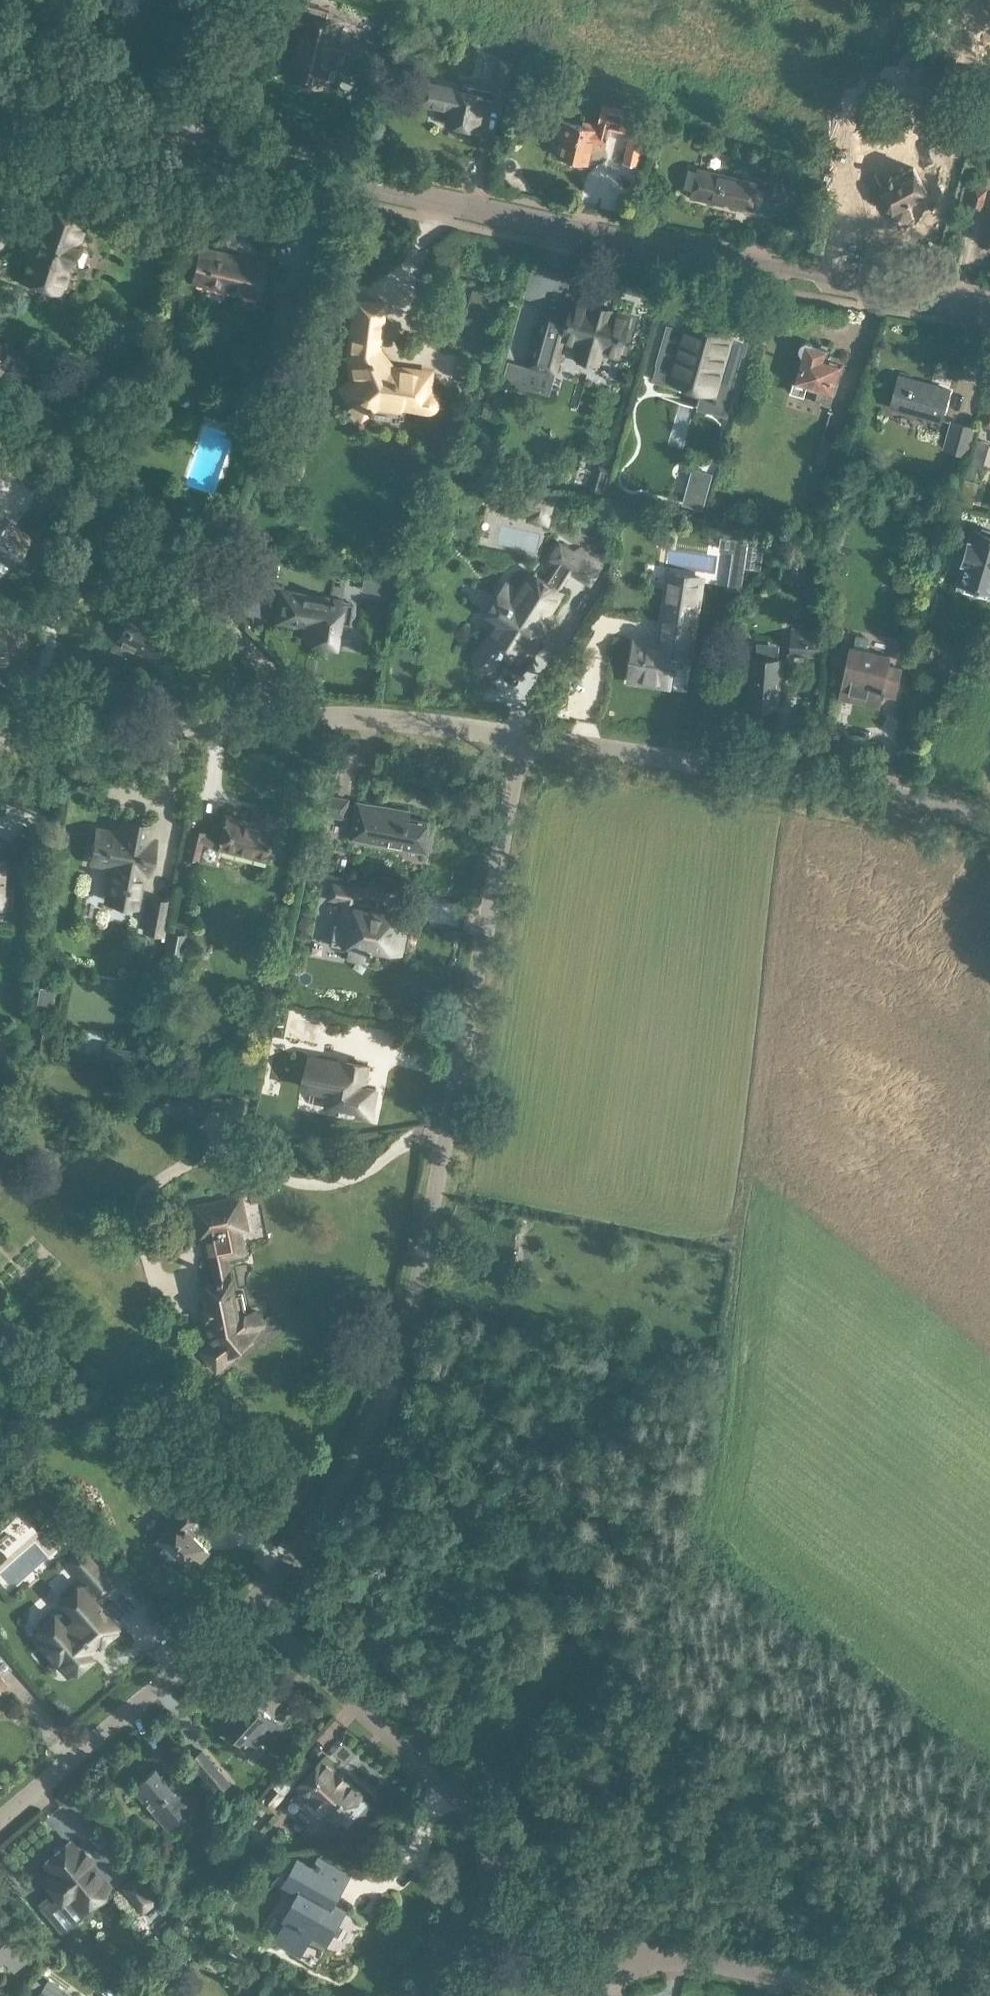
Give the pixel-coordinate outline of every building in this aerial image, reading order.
[(283,77),(321,89),(322,87),(330,89),(336,67),(330,66),(335,46),(332,46),(338,22),(327,18),(328,9),(304,3),(305,0),(263,0),(261,7),(284,12),(286,6),(297,8),(292,26),(296,28),(283,77)] [(973,0),(956,0),(956,1),(989,19),(989,9),(973,0)] [(461,77),(458,87),(458,86),(423,78),(423,81),(420,80),(416,100),(418,101),(418,104),(448,110),(445,123),(479,131),(486,102),(505,106),(513,63),(498,58),(492,84),(461,77)] [(624,131),(629,110),(600,103),(594,129),(561,121),(557,139),(562,140),(558,157),(585,163),(589,146),(603,149),(608,127),(624,131)] [(644,138),(629,135),(623,162),(638,166),(644,138)] [(897,164),(895,163),(894,162),(893,160),(891,158),(889,157),(887,157),(885,156),(883,156),(881,157),(879,158),(877,159),(875,160),(873,164),(873,166),(872,168),(872,170),(867,169),(869,157),(868,157),(870,148),(855,145),(852,154),(850,153),(846,174),(865,178),(865,177),(872,178),(878,188),(879,189),(881,192),(879,196),(885,208),(889,209),(898,225),(935,205),(913,168),(903,174),(897,164)] [(752,207),(757,183),(698,168),(691,195),(724,203),(724,201),(752,207)] [(770,170),(763,198),(778,202),(785,173),(770,170)] [(973,185),(968,208),(982,211),(988,188),(973,185)] [(34,232),(25,229),(18,249),(27,253),(18,279),(56,292),(58,285),(62,283),(65,277),(63,272),(64,267),(67,268),(75,246),(72,245),(73,240),(78,238),(80,231),(78,226),(80,219),(43,206),(34,232)] [(988,211),(981,243),(989,245),(988,247),(989,249),(989,250),(989,212),(988,211)] [(263,263),(199,248),(191,282),(255,297),(263,263)] [(336,387),(359,418),(367,411),(367,410),(371,407),(369,404),(424,411),(426,411),(429,410),(431,410),(433,408),(434,407),(436,404),(437,403),(437,401),(437,398),(437,395),(436,392),(434,390),(431,388),(430,387),(432,369),(394,364),(391,363),(379,347),(385,302),(353,297),(345,356),(348,377),(348,378),(336,387)] [(570,313),(543,305),(527,365),(556,374),(565,343),(577,345),(574,356),(600,364),(603,353),(620,358),(631,314),(613,309),(614,307),(594,302),(593,305),(573,300),(570,313)] [(706,392),(718,330),(683,324),(667,384),(706,392)] [(836,388),(847,349),(788,331),(788,332),(776,369),(781,370),(776,385),(801,393),(806,378),(836,388)] [(0,386),(10,361),(0,357),(0,386)] [(890,406),(941,420),(950,389),(898,375),(890,406)] [(977,424),(989,428),(989,389),(982,415),(981,414),(977,424)] [(951,419),(943,448),(969,455),(977,426),(951,419)] [(983,466),(989,442),(977,438),(970,463),(983,466)] [(598,463),(590,491),(607,496),(614,467),(598,463)] [(979,482),(973,480),(977,466),(967,463),(956,503),(972,507),(979,482)] [(703,509),(713,472),(692,467),(682,503),(703,509)] [(546,521),(553,490),(525,484),(519,510),(531,512),(530,517),(546,521)] [(16,555),(20,548),(25,552),(35,537),(30,534),(35,528),(19,516),(20,515),(3,503),(2,505),(0,503),(0,544),(16,555)] [(974,523),(954,595),(989,605),(989,528),(974,523)] [(748,538),(748,540),(744,567),(761,569),(764,541),(748,538)] [(603,567),(606,561),(582,545),(574,548),(560,539),(548,558),(555,563),(546,578),(530,568),(518,586),(506,578),(499,590),(498,590),(483,612),(497,622),(491,631),(489,630),(473,654),(472,658),(472,660),(473,664),(474,667),(476,669),(479,671),(482,672),(485,673),(489,672),(493,671),(495,669),(498,667),(504,655),(512,660),(514,657),(521,662),(525,656),(527,657),(556,613),(554,611),(566,591),(561,588),(571,573),(591,586),(604,567),(603,567)] [(282,586),(284,569),(273,565),(270,583),(282,586)] [(44,594),(71,607),(83,582),(55,568),(44,594)] [(659,643),(634,640),(629,680),(671,686),(674,662),(678,662),(678,656),(689,657),(701,577),(676,573),(675,580),(667,579),(659,641),(659,643)] [(741,590),(743,578),(729,576),(728,588),(741,590)] [(387,600),(389,584),(381,583),(379,599),(387,600)] [(353,600),(298,596),(296,622),(323,625),(323,636),(355,639),(357,614),(352,613),(353,600)] [(128,609),(114,642),(137,651),(133,659),(151,667),(168,633),(142,621),(144,617),(128,609)] [(822,633),(793,630),(791,654),(820,656),(822,633)] [(889,663),(891,653),(849,644),(838,696),(880,705),(883,694),(896,697),(903,666),(889,663)] [(783,660),(752,658),(749,706),(777,708),(779,677),(782,677),(783,660)] [(319,813),(346,819),(350,798),(323,793),(319,813)] [(409,812),(356,802),(351,834),(367,837),(366,842),(406,850),(407,845),(423,848),(428,821),(408,817),(409,812)] [(219,848),(266,861),(278,818),(253,811),(250,824),(225,817),(220,839),(188,830),(182,855),(197,859),(215,864),(219,848)] [(149,873),(155,839),(151,837),(154,822),(120,816),(117,830),(94,826),(88,862),(111,867),(104,901),(137,908),(145,872),(149,873)] [(8,910),(9,895),(2,895),(5,860),(0,859),(0,909),(8,910)] [(401,912),(357,903),(360,886),(331,880),(327,899),(342,902),(336,930),(348,932),(345,945),(346,946),(346,947),(349,947),(347,959),(369,963),(372,949),(403,955),(408,928),(398,926),(401,912)] [(150,897),(144,930),(163,934),(170,900),(150,897)] [(181,959),(186,933),(166,929),(162,955),(181,959)] [(54,988),(39,985),(35,1009),(51,1012),(54,988)] [(42,1026),(40,1041),(49,1042),(50,1027),(42,1026)] [(47,1056),(49,1042),(40,1041),(38,1055),(47,1056)] [(140,1050),(105,1044),(101,1064),(136,1070),(140,1050)] [(313,1058),(308,1086),(327,1089),(324,1106),(369,1114),(373,1090),(360,1087),(364,1067),(313,1058)] [(217,1372),(255,1341),(252,1337),(261,1330),(259,1328),(266,1323),(266,1322),(267,1320),(257,1308),(247,1310),(243,1292),(237,1293),(231,1260),(245,1258),(244,1254),(248,1253),(244,1233),(251,1231),(243,1193),(189,1203),(196,1242),(201,1241),(203,1242),(206,1258),(210,1257),(214,1279),(199,1282),(204,1311),(201,1311),(206,1338),(208,1341),(198,1350),(217,1372)] [(195,1552),(201,1559),(209,1551),(187,1528),(189,1526),(187,1525),(202,1510),(177,1485),(158,1504),(168,1514),(162,1521),(169,1528),(154,1543),(166,1555),(162,1558),(162,1563),(170,1571),(175,1571),(178,1568),(195,1552)] [(22,1511),(40,1529),(53,1517),(37,1499),(22,1511)] [(40,1627),(37,1629),(40,1633),(37,1635),(43,1641),(42,1642),(68,1672),(75,1666),(76,1668),(91,1654),(85,1648),(96,1637),(100,1641),(115,1628),(113,1626),(116,1624),(93,1599),(98,1594),(100,1597),(114,1585),(97,1566),(88,1574),(91,1577),(86,1581),(81,1586),(80,1584),(77,1586),(76,1585),(74,1587),(71,1584),(61,1593),(63,1596),(61,1598),(66,1604),(55,1614),(53,1613),(51,1615),(49,1612),(38,1621),(40,1624),(38,1626),(40,1627)] [(249,1696),(243,1691),(229,1706),(237,1712),(227,1724),(252,1747),(264,1733),(261,1731),(273,1718),(263,1709),(266,1706),(252,1693),(249,1696)] [(232,1782),(203,1748),(190,1760),(218,1794),(232,1782)] [(288,1769),(265,1795),(276,1805),(299,1778),(313,1763),(302,1753),(288,1769)] [(347,1826),(369,1802),(361,1794),(362,1793),(323,1758),(299,1784),(311,1796),(307,1800),(308,1805),(317,1813),(321,1813),(325,1808),(337,1819),(339,1818),(347,1826)] [(168,1785),(154,1769),(133,1786),(168,1826),(202,1797),(182,1773),(168,1785)] [(55,1893),(38,1906),(61,1933),(89,1910),(84,1905),(107,1885),(70,1841),(44,1862),(52,1871),(43,1879),(55,1893)] [(290,1918),(278,1939),(299,1951),(307,1939),(325,1949),(330,1939),(327,1938),(343,1909),(334,1904),(353,1871),(346,1867),(353,1856),(338,1848),(323,1848),(321,1853),(318,1852),(312,1863),(298,1855),(284,1880),(299,1889),(285,1915),(290,1918)] [(143,1909),(156,1899),(136,1876),(124,1887),(143,1909)] [(3,1961),(13,1972),(32,1957),(2,1922),(0,1924),(0,1964),(3,1961)] [(47,1979),(35,1995),(71,1995),(47,1979)]
